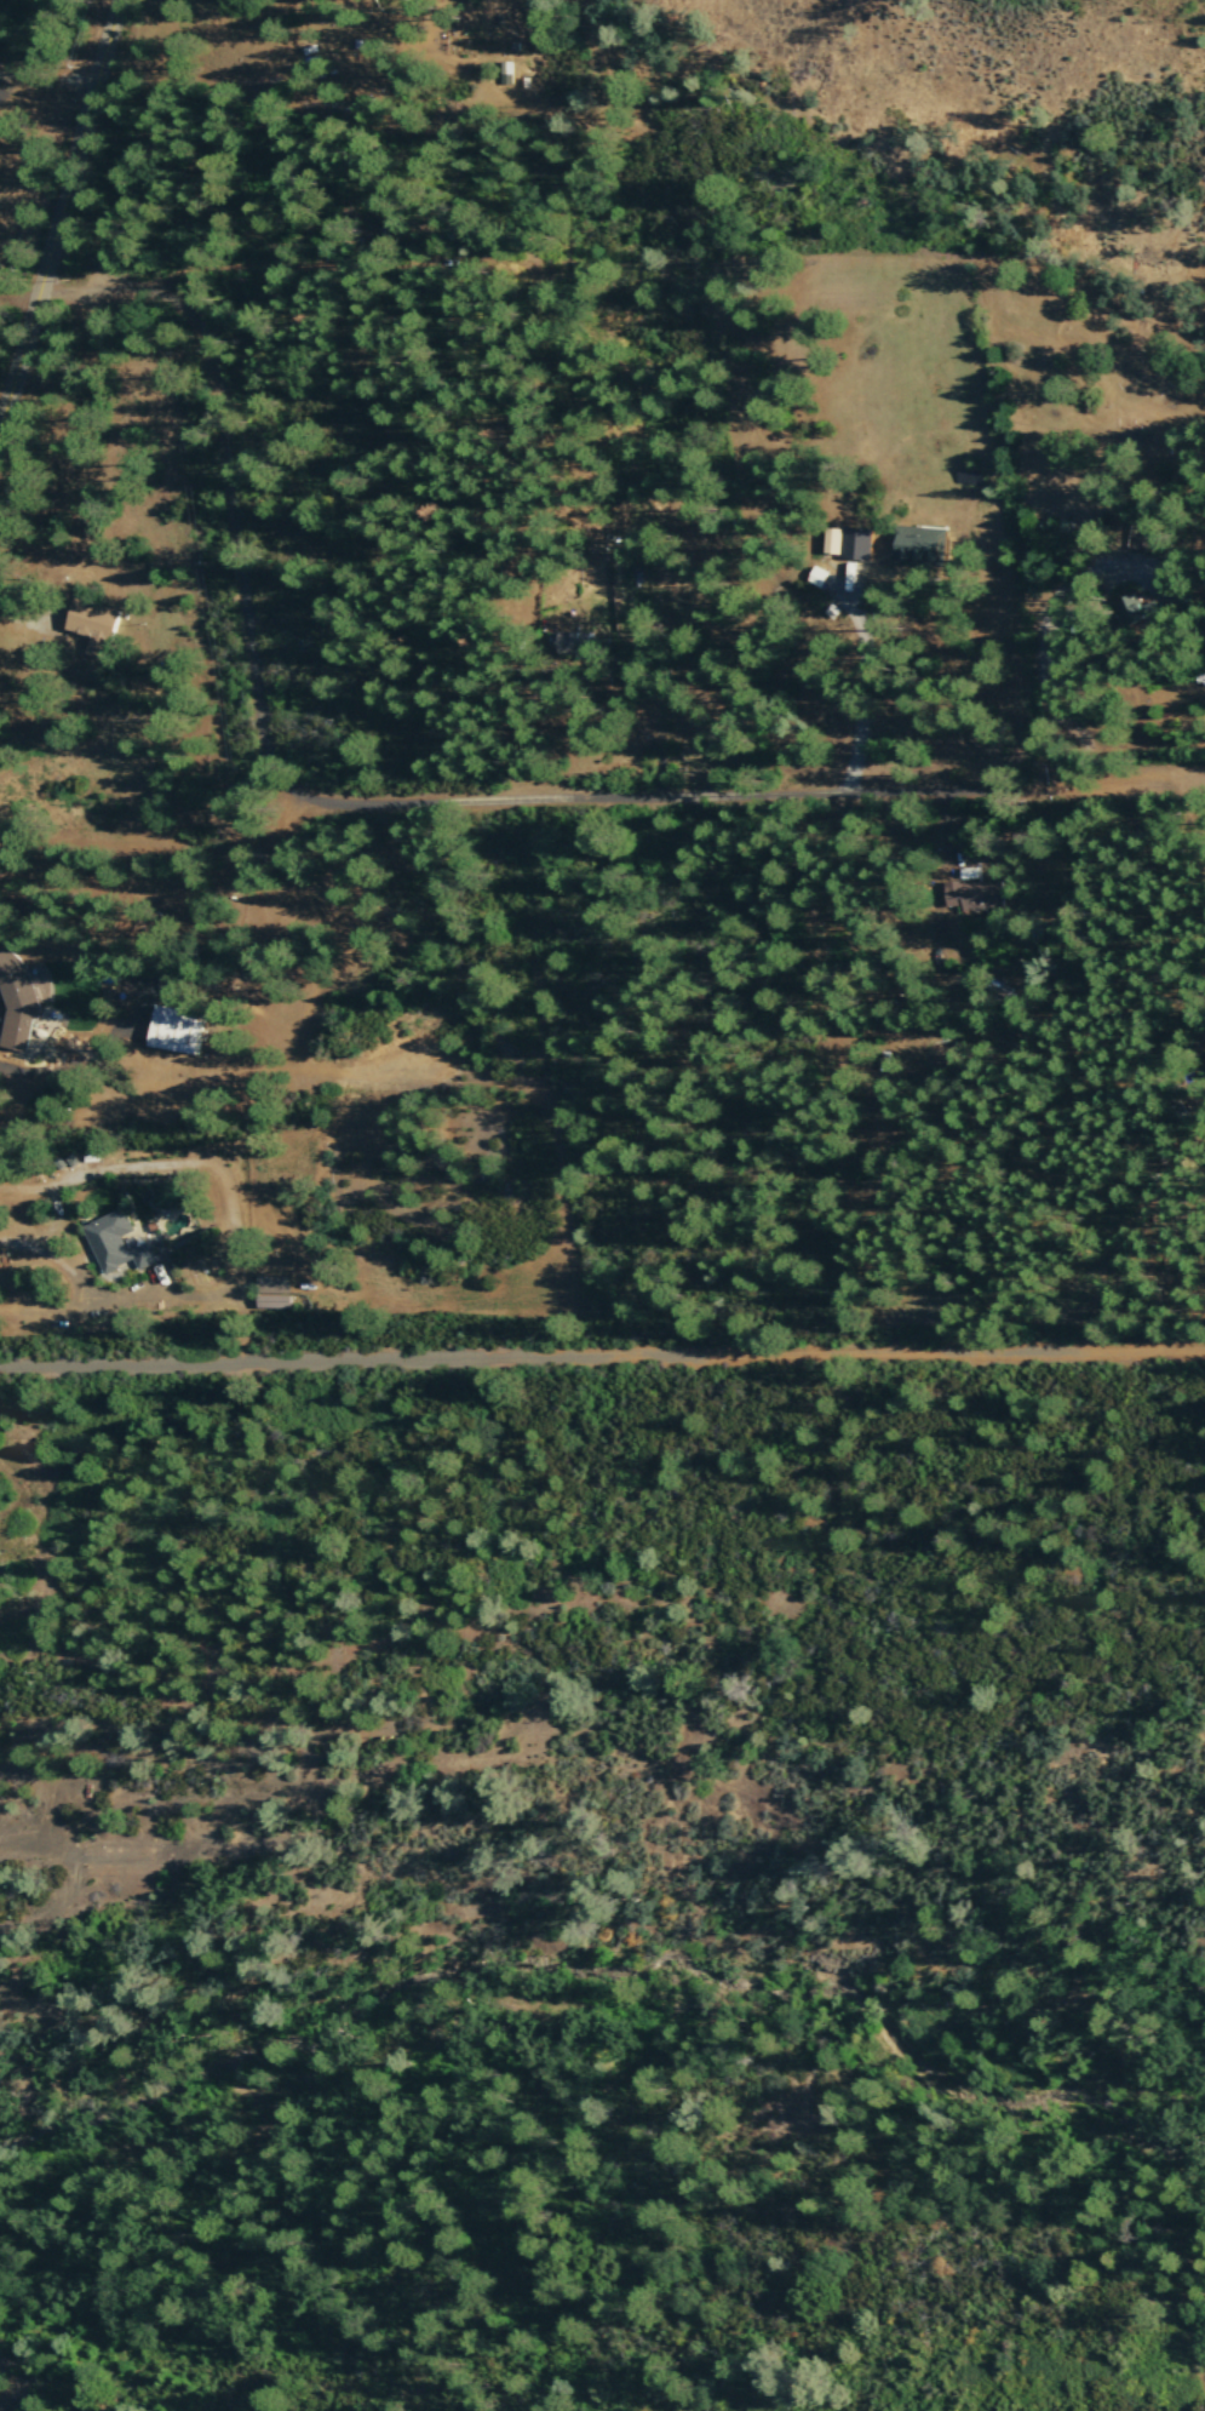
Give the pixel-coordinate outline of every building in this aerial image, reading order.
[(513,62),(501,62),(501,84),(514,84),(513,62)] [(947,529),(899,527),(898,561),(945,563),(947,529)] [(872,561),(873,530),(846,528),(845,560),(872,561)] [(821,590),(829,574),(814,567),(806,583),(821,590)] [(1190,592),(1169,579),(1158,597),(1179,610),(1190,592)] [(1002,900),(998,901),(996,880),(953,884),(956,915),(1004,910),(1002,900)] [(0,942),(0,993),(6,1020),(0,1028),(0,1046),(9,1053),(17,1051),(25,1043),(22,1033),(27,1031),(40,1015),(29,967),(0,942)] [(198,1055),(205,1013),(155,1006),(149,1049),(198,1055)] [(83,1226),(102,1275),(135,1262),(138,1271),(158,1263),(150,1243),(127,1252),(121,1237),(133,1233),(124,1210),(83,1226)] [(289,1278),(257,1277),(256,1309),(288,1310),(289,1278)]
